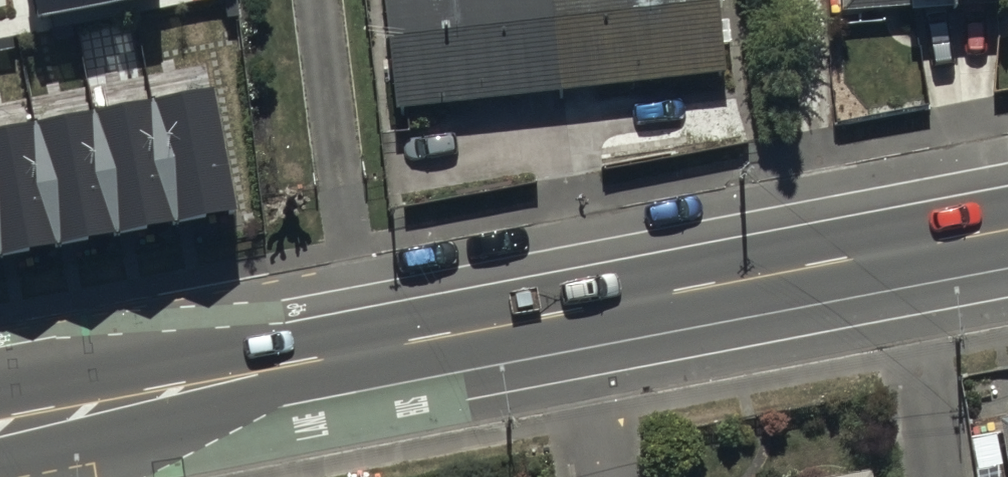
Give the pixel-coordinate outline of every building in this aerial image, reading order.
[(159,2),(159,0),(36,0),(41,24),(159,2)] [(394,119),(727,88),(719,0),(384,0),(394,119)] [(840,18),(1007,7),(1007,0),(839,0),(840,18)] [(238,239),(211,100),(153,111),(179,250),(238,239)] [(179,250),(153,111),(94,122),(121,261),(179,250)] [(121,261),(94,122),(36,133),(62,272),(121,261)] [(36,133),(0,140),(0,262),(4,283),(62,272),(36,133)] [(999,427),(1007,476),(1007,426),(999,427)]
